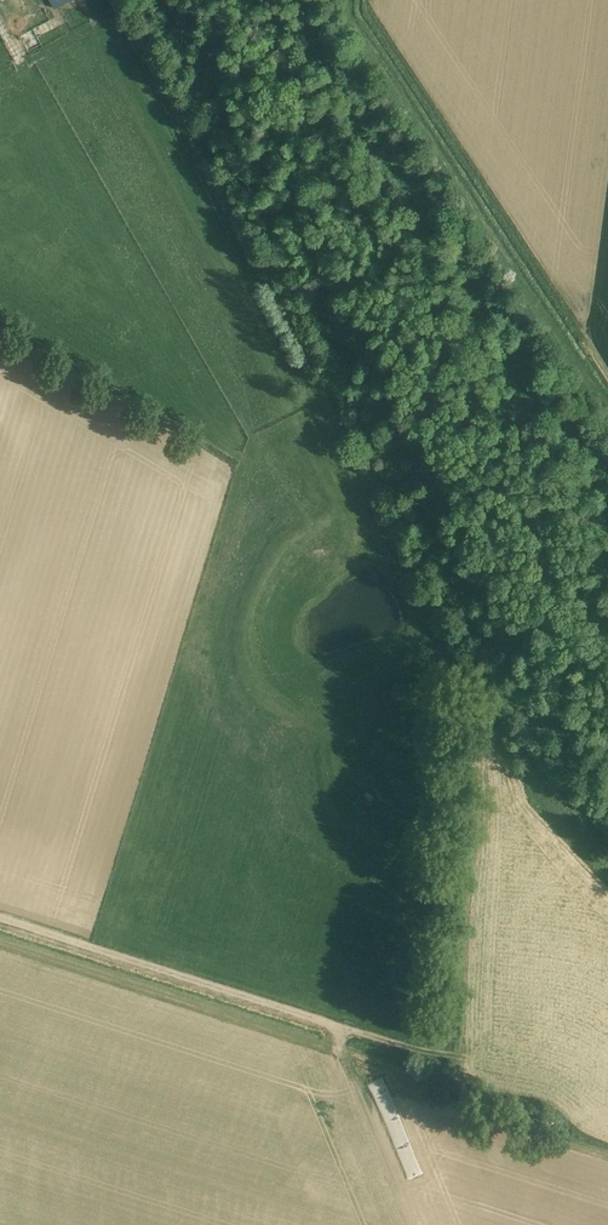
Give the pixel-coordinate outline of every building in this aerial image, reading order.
[(69,0),(70,0),(49,0),(54,8),(69,0)] [(395,692),(394,695),(408,699),(409,696),(406,695),(406,694),(404,693),(404,694),(399,693),(400,692),(397,691),(397,692),(395,692)] [(366,791),(364,795),(370,800),(373,796),(366,791)]
